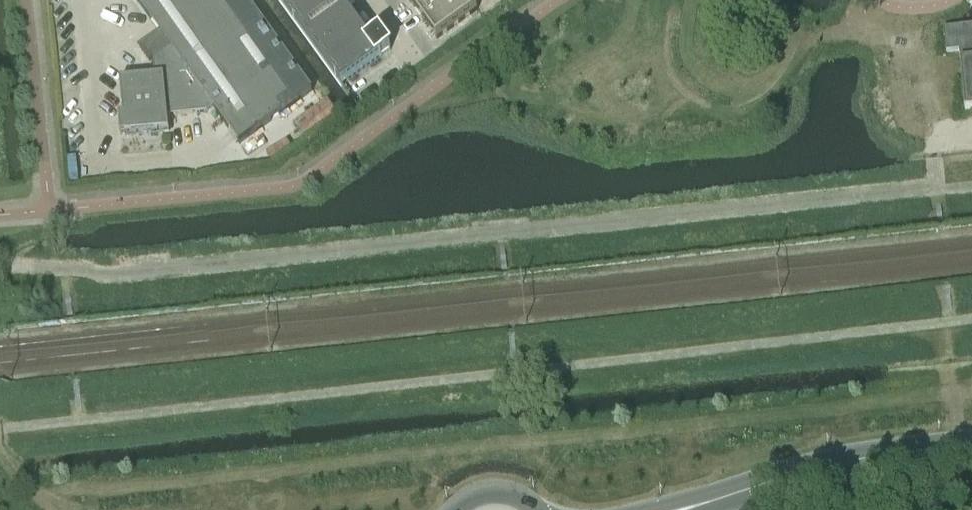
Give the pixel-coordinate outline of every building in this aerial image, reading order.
[(120,136),(169,131),(167,117),(207,113),(214,108),(238,144),(312,91),(247,0),(136,0),(163,37),(158,41),(150,40),(144,44),(143,52),(147,59),(152,59),(153,77),(120,80),(123,115),(118,115),(120,136)] [(341,0),(280,0),(342,86),(391,50),(378,32),(377,33),(377,34),(370,39),(341,0)] [(435,41),(476,12),(468,0),(406,0),(435,41)] [(478,10),(491,0),(471,0),(478,10)] [(965,111),(971,110),(971,26),(943,29),(946,52),(959,51),(965,111)]
